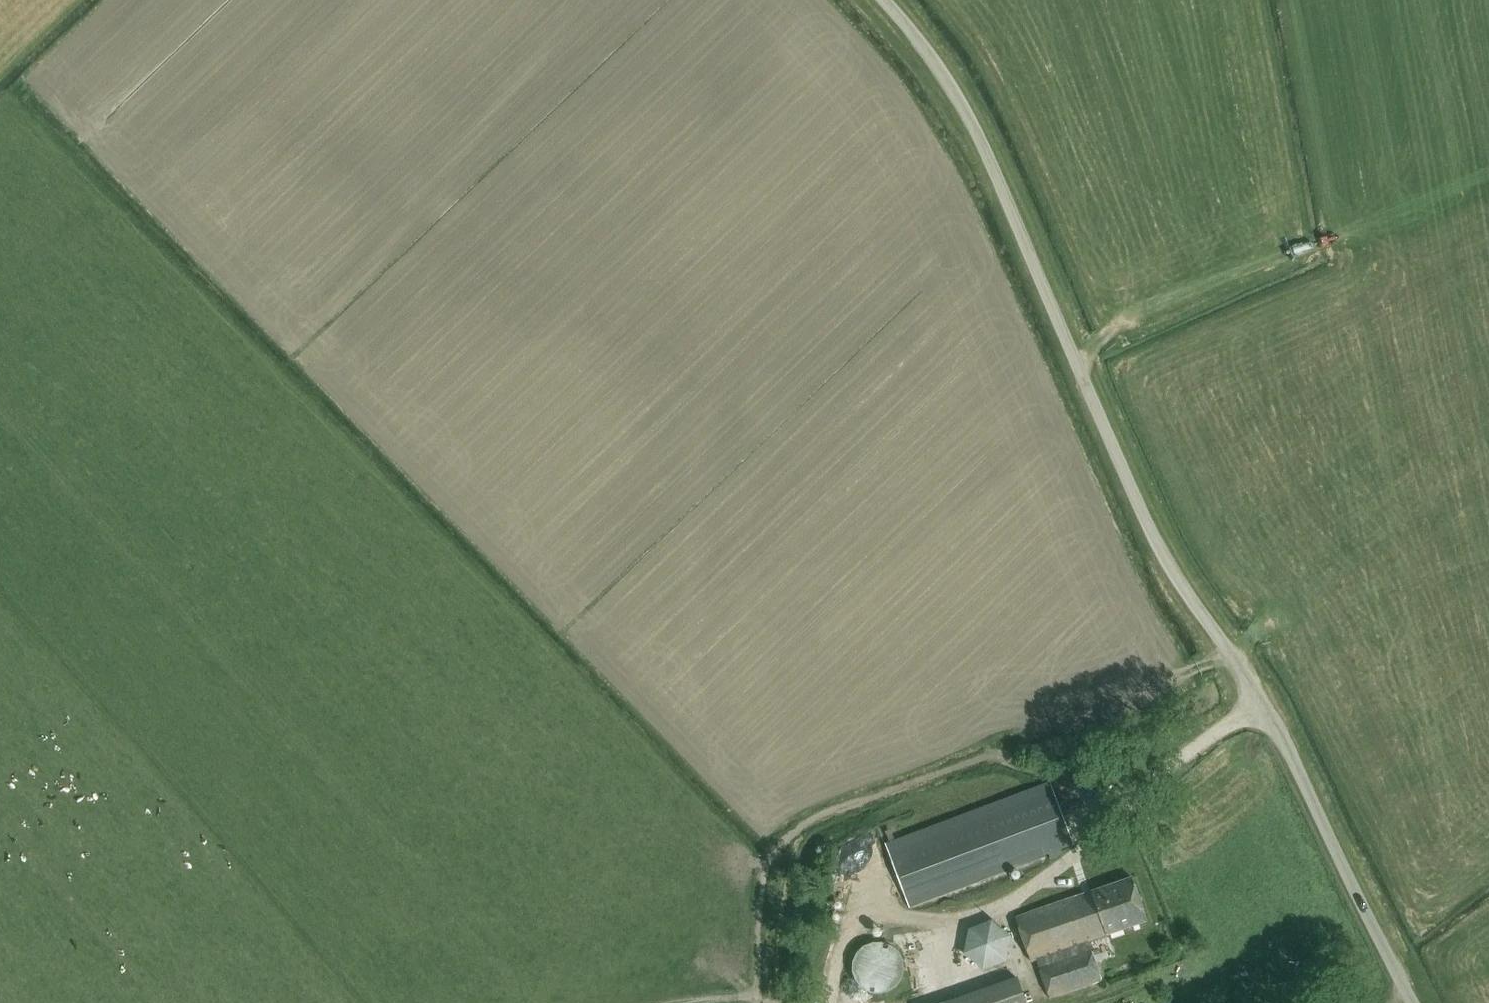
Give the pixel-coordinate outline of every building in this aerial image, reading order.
[(1051,785),(885,846),(908,907),(1073,845),(1051,785)] [(1101,982),(1088,943),(1146,922),(1131,879),(1016,919),(1032,963),(1037,961),(1050,999),(1101,982)] [(955,940),(981,967),(1013,936),(987,909),(955,940)] [(895,982),(886,939),(851,946),(860,989),(895,982)] [(1017,978),(947,1002),(1026,1002),(1017,978)]
